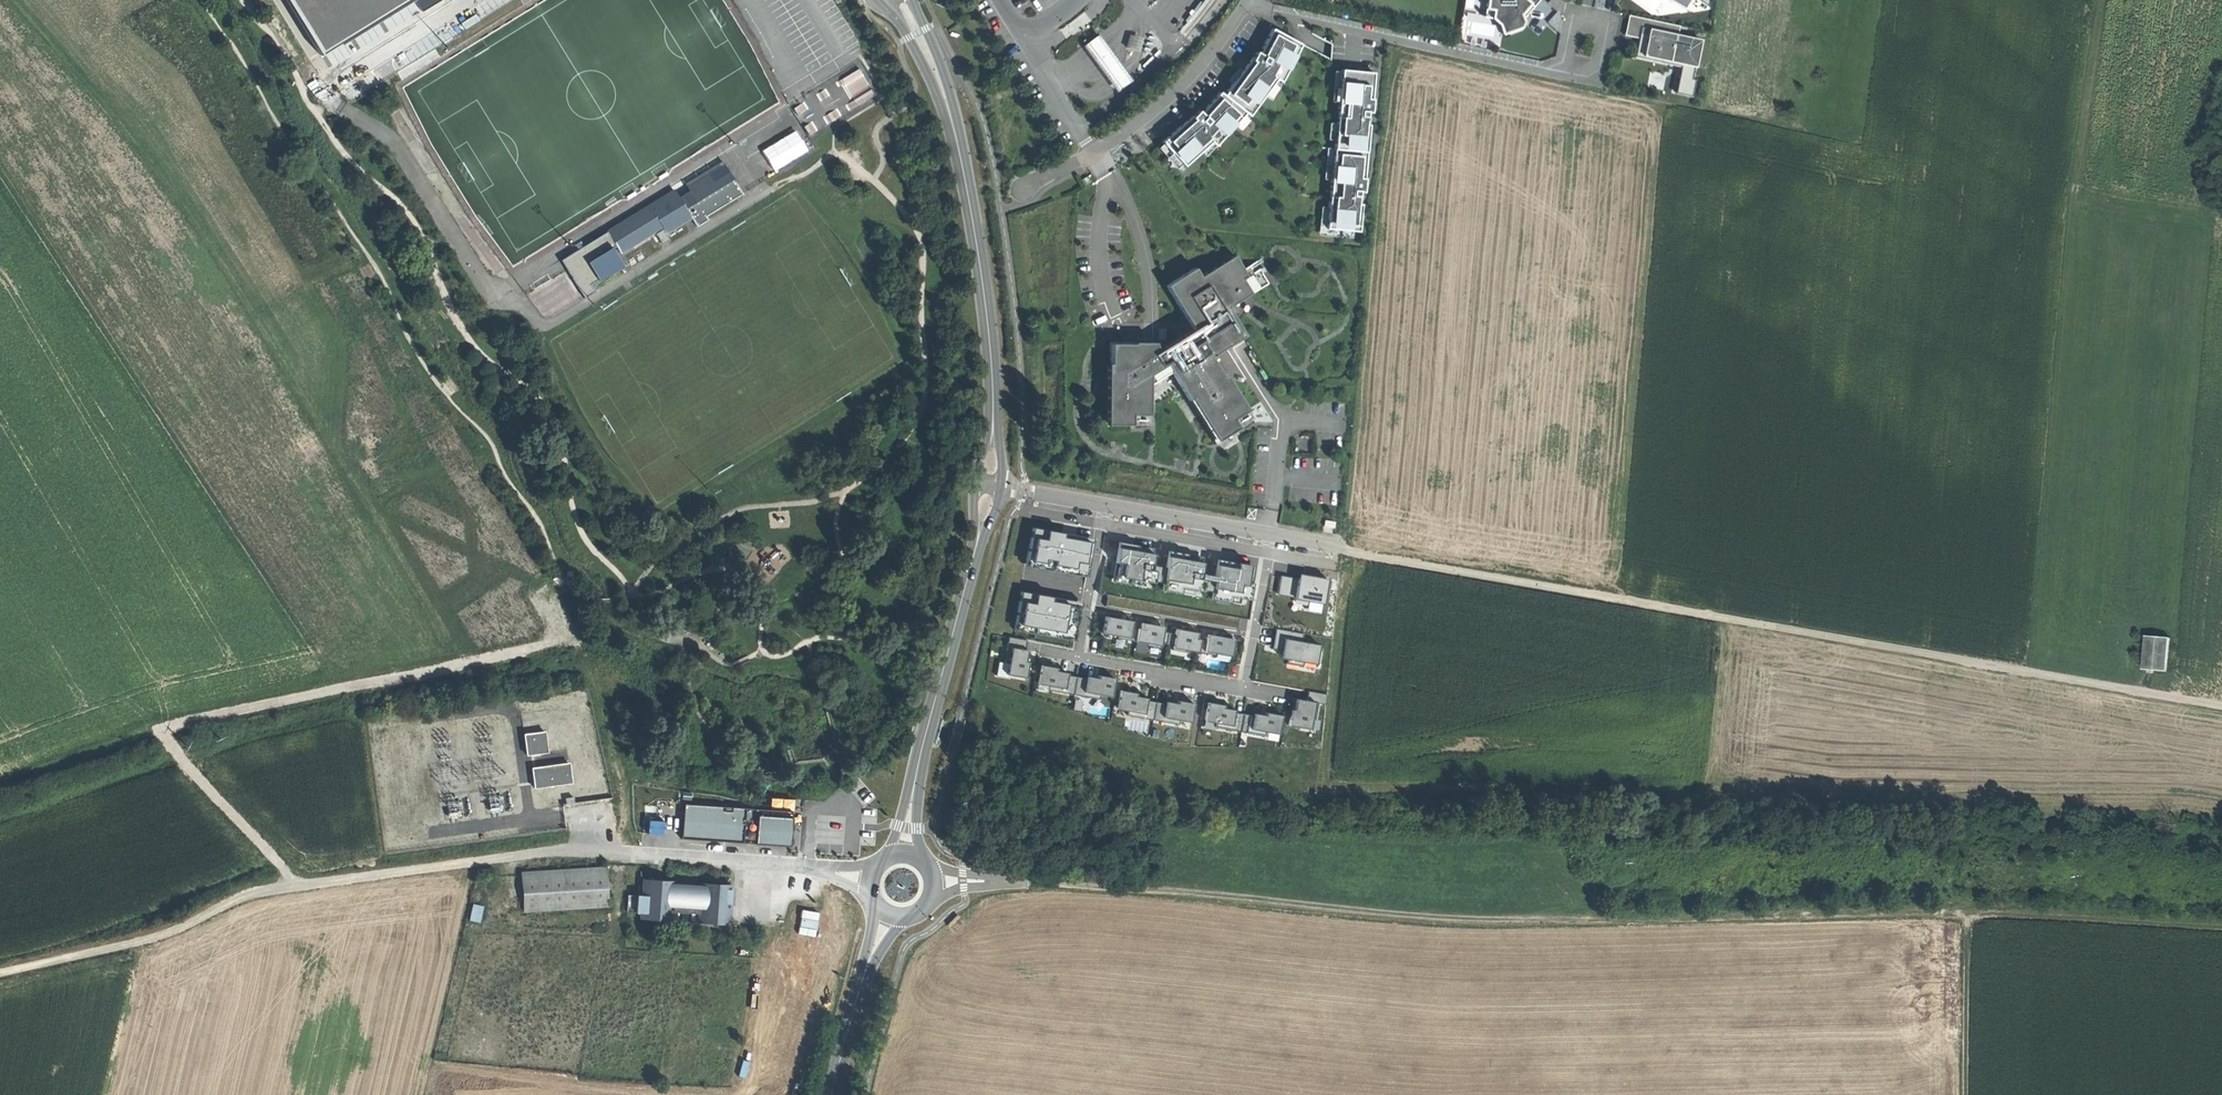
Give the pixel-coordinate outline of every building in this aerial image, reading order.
[(325,53),(413,0),(290,0),(325,53)] [(1481,18),(1489,19),(1493,21),(1496,24),(1501,34),(1519,27),(1522,21),(1521,19),(1539,0),(1485,0),(1481,18)] [(1688,0),(1677,0),(1675,2),(1671,0),(1669,0),(1668,0),(1682,8),(1688,0)] [(1678,35),(1679,26),(1629,15),(1624,35),(1641,39),(1642,35),(1647,36),(1643,56),(1694,67),(1700,40),(1678,35)] [(1190,116),(1161,142),(1183,166),(1200,151),(1211,141),(1210,140),(1213,137),(1218,141),(1233,125),(1245,112),(1243,111),(1250,102),(1255,106),(1263,95),(1276,78),(1275,77),(1277,73),(1283,76),(1293,58),(1288,55),(1296,42),(1273,28),(1257,52),(1254,52),(1222,95),(1218,92),(1199,113),(1197,111),(1191,117),(1190,116)] [(1100,33),(1082,47),(1115,92),(1133,79),(1100,33)] [(1642,35),(1641,39),(1639,48),(1637,58),(1681,67),(1678,77),(1692,80),(1694,67),(1643,56),(1647,36),(1642,35)] [(1131,36),(1127,48),(1134,50),(1137,38),(1131,36)] [(1301,45),(1296,42),(1288,55),(1293,58),(1301,45)] [(1373,72),(1340,69),(1340,72),(1337,102),(1335,124),(1333,140),(1332,148),(1330,179),(1327,207),(1325,229),(1351,231),(1358,232),(1360,204),(1356,204),(1357,192),(1361,192),(1368,125),(1363,124),(1365,112),(1369,113),(1373,72)] [(1330,101),(1337,102),(1340,72),(1333,71),(1330,101)] [(1276,78),(1263,95),(1270,100),(1283,76),(1277,73),(1275,77),(1276,78)] [(1692,80),(1678,77),(1675,93),(1691,96),(1694,80),(1692,80)] [(1255,106),(1250,102),(1243,111),(1245,112),(1233,125),(1238,129),(1255,106)] [(760,149),(772,170),(810,149),(798,128),(760,149)] [(1211,141),(1200,151),(1204,156),(1218,141),(1213,137),(1210,140),(1211,141)] [(1323,179),(1330,179),(1332,148),(1326,148),(1323,179)] [(683,185),(692,199),(730,176),(724,167),(720,162),(683,185)] [(609,235),(622,257),(664,232),(667,237),(692,222),(697,231),(709,224),(707,221),(744,198),(730,176),(692,199),(697,208),(687,214),(677,198),(675,195),(615,232),(609,235)] [(1087,176),(1081,180),(1084,185),(1090,182),(1087,176)] [(1325,229),(1327,207),(1320,207),(1318,235),(1351,238),(1351,231),(1325,229)] [(612,260),(618,257),(611,245),(605,249),(612,260)] [(1217,441),(1238,428),(1232,419),(1247,410),(1225,375),(1223,377),(1210,357),(1245,336),(1227,307),(1267,283),(1258,269),(1246,276),(1233,255),(1200,277),(1195,268),(1166,286),(1193,330),(1158,351),(1154,345),(1110,344),(1110,425),(1131,425),(1131,416),(1149,416),(1149,386),(1174,371),(1217,441)] [(1252,419),(1247,410),(1232,419),(1238,428),(1252,419)] [(1148,425),(1149,416),(1131,416),(1131,425),(1148,425)] [(1085,565),(1089,543),(1090,539),(1033,527),(1026,561),(1031,562),(1041,564),(1043,557),(1054,559),(1053,565),(1073,569),(1074,563),(1085,565)] [(1107,541),(1098,593),(1107,595),(1105,607),(1236,630),(1238,618),(1248,619),(1254,583),(1247,582),(1244,599),(1210,593),(1210,591),(1202,590),(1202,592),(1161,585),(1161,583),(1153,581),(1152,583),(1115,576),(1120,543),(1107,541)] [(1151,549),(1120,543),(1115,576),(1152,583),(1153,581),(1161,583),(1161,585),(1202,592),(1202,590),(1210,591),(1210,593),(1244,599),(1247,582),(1245,582),(1248,566),(1217,561),(1214,576),(1197,573),(1200,557),(1168,552),(1165,567),(1149,565),(1151,549)] [(1168,552),(1151,549),(1149,565),(1165,567),(1168,552)] [(1217,561),(1200,557),(1197,573),(1214,576),(1217,561)] [(1321,604),(1325,579),(1297,574),(1296,579),(1293,597),(1292,599),(1321,604)] [(1293,597),(1296,579),(1279,576),(1276,594),(1293,597)] [(1080,603),(1021,592),(1014,628),(1074,639),(1080,603)] [(1105,616),(1102,634),(1117,636),(1117,638),(1134,641),(1136,628),(1131,627),(1131,623),(1122,621),(1122,619),(1105,616)] [(1141,623),(1140,629),(1136,628),(1134,641),(1146,643),(1146,645),(1159,648),(1160,643),(1166,644),(1168,633),(1162,632),(1162,629),(1151,627),(1151,625),(1141,623)] [(1284,637),(1302,640),(1303,634),(1275,629),(1272,648),(1282,650),(1284,637)] [(1186,633),(1175,631),(1174,634),(1168,633),(1166,644),(1172,645),(1171,650),(1185,652),(1185,650),(1197,652),(1199,639),(1196,639),(1197,633),(1186,631),(1186,633)] [(1216,638),(1206,636),(1205,640),(1199,639),(1197,652),(1214,655),(1215,653),(1230,656),(1233,639),(1216,636),(1216,638)] [(2144,670),(2167,672),(2170,638),(2147,636),(2144,670)] [(1026,640),(1008,637),(1004,663),(1009,664),(1007,675),(1025,678),(1028,662),(1022,661),(1026,640)] [(1302,640),(1284,637),(1282,650),(1281,657),(1315,662),(1319,643),(1302,640)] [(1056,668),(1040,665),(1037,683),(1048,685),(1047,690),(1073,695),(1076,677),(1055,673),(1056,668)] [(1097,681),(1076,677),(1073,695),(1099,699),(1100,694),(1111,696),(1114,678),(1098,675),(1097,681)] [(1135,693),(1119,690),(1116,708),(1127,710),(1126,715),(1152,720),(1155,702),(1134,698),(1135,693)] [(1326,694),(1307,691),(1305,701),(1297,699),(1295,711),(1290,710),(1287,725),(1308,729),(1309,718),(1314,719),(1317,703),(1325,705),(1326,694)] [(1075,698),(1072,709),(1108,717),(1111,706),(1075,698)] [(1176,706),(1155,702),(1152,720),(1178,725),(1179,719),(1190,721),(1193,703),(1177,701),(1176,706)] [(1223,705),(1207,702),(1204,720),(1215,722),(1214,727),(1240,732),(1243,714),(1222,710),(1223,705)] [(1264,718),(1243,714),(1240,732),(1266,736),(1267,731),(1278,733),(1281,715),(1265,712),(1264,718)] [(522,734),(524,753),(526,753),(545,750),(542,730),(521,733),(522,734)] [(722,742),(726,739),(725,734),(722,731),(717,731),(714,735),(714,739),(718,742),(722,742)] [(534,785),(569,780),(566,762),(531,767),(531,770),(533,785),(534,785)] [(769,787),(760,782),(755,789),(764,795),(769,787)] [(683,804),(681,838),(775,845),(775,842),(786,843),(787,823),(790,824),(791,811),(730,807),(730,811),(723,811),(724,806),(683,804)] [(790,824),(787,823),(786,843),(775,842),(775,845),(788,846),(790,824)] [(521,913),(607,908),(604,867),(519,873),(521,913)] [(626,895),(625,911),(641,912),(641,917),(672,919),(672,912),(672,907),(700,909),(699,914),(699,921),(730,923),(732,884),(701,882),(701,884),(674,883),(674,880),(643,879),(642,896),(626,895)] [(479,921),(481,906),(472,905),(470,919),(479,921)]
